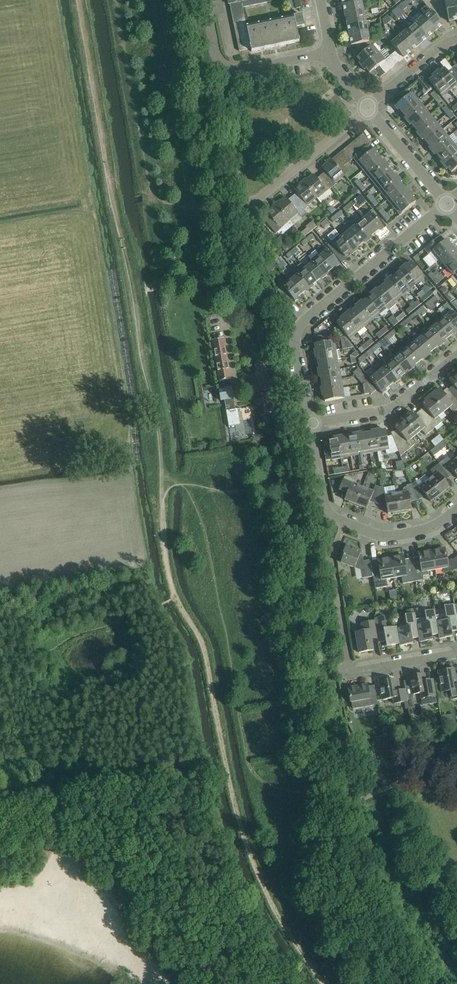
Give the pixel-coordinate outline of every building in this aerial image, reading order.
[(361,1),(365,1),(361,1),(343,5),(345,15),(363,11),(361,1)] [(455,1),(445,3),(446,12),(449,22),(456,20),(456,10),(455,1)] [(418,12),(423,17),(435,32),(443,25),(426,6),(418,12)] [(365,21),(363,11),(345,15),(347,25),(365,21)] [(247,29),(247,33),(249,38),(250,43),(251,49),(251,52),(260,50),(259,47),(262,46),(263,49),(271,48),(271,44),(274,43),(275,47),(275,43),(278,43),(279,46),(295,43),(294,39),(298,39),(296,28),(304,27),(301,15),(293,17),(293,20),(247,29)] [(423,17),(415,24),(427,38),(435,32),(423,17)] [(419,45),(427,38),(415,24),(414,24),(411,20),(404,26),(407,30),(419,45)] [(347,25),(349,35),(367,31),(365,21),(347,25)] [(411,51),(419,45),(407,30),(399,37),(411,51)] [(356,44),(369,42),(367,31),(349,35),(351,45),(356,44)] [(397,50),(392,54),(399,62),(411,51),(399,37),(391,44),(397,50)] [(371,41),(369,42),(356,44),(357,51),(360,55),(356,58),(361,63),(360,65),(361,67),(379,52),(371,43),(371,41)] [(227,47),(228,55),(239,52),(237,45),(227,47)] [(374,69),(378,65),(383,62),(385,60),(379,52),(361,67),(363,69),(365,68),(369,73),(374,69)] [(394,65),(399,62),(392,54),(388,58),(394,65)] [(388,58),(385,60),(383,62),(389,69),(394,65),(388,58)] [(383,62),(378,65),(385,73),(389,69),(383,62)] [(380,77),(385,73),(378,65),(374,69),(377,74),(378,74),(380,77)] [(450,91),(456,84),(456,74),(452,68),(447,72),(444,68),(438,73),(437,71),(435,73),(450,91)] [(377,74),(374,69),(369,73),(373,78),(377,74)] [(450,91),(435,73),(433,75),(434,76),(429,81),(435,89),(442,97),(450,91)] [(432,89),(428,84),(424,87),(422,88),(422,92),(424,95),(432,89)] [(398,108),(402,113),(418,100),(412,93),(394,107),(396,109),(398,108)] [(424,108),(418,100),(402,113),(407,119),(405,120),(407,122),(424,108)] [(410,123),(414,128),(430,115),(424,108),(407,122),(408,124),(410,123)] [(436,122),(430,115),(414,128),(419,133),(417,135),(419,137),(436,122)] [(422,137),(426,143),(442,130),(436,122),(419,137),(421,139),(422,137)] [(429,149),(431,152),(448,137),(442,130),(426,143),(431,148),(429,149)] [(363,134),(355,140),(363,150),(358,154),(353,158),(357,163),(363,170),(379,157),(374,152),(376,151),(374,148),(369,153),(365,148),(367,146),(371,144),(363,134)] [(455,145),(448,137),(431,152),(433,154),(434,152),(439,158),(455,145)] [(363,150),(355,140),(350,144),(358,154),(363,150)] [(350,144),(345,148),(353,158),(358,154),(350,144)] [(455,145),(439,158),(443,163),(442,164),(443,166),(456,155),(456,148),(455,145)] [(349,162),(353,158),(345,148),(341,152),(349,162)] [(341,152),(336,156),(344,166),(349,162),(341,152)] [(443,166),(445,168),(446,167),(451,173),(456,168),(456,155),(443,166)] [(332,179),(327,183),(331,188),(336,184),(335,183),(344,175),(348,180),(349,178),(345,174),(344,175),(340,169),(344,166),(336,156),(331,160),(330,158),(326,161),(327,162),(322,167),(332,179)] [(363,170),(369,178),(387,163),(385,161),(383,163),(379,157),(363,170)] [(375,185),(391,172),(387,167),(388,165),(387,163),(369,178),(375,185)] [(395,177),(391,172),(375,185),(381,193),(399,178),(397,176),(395,177)] [(306,178),(303,181),(320,203),(332,193),(329,190),(331,188),(327,183),(323,187),(313,174),(307,179),(306,178)] [(381,193),(387,200),(403,187),(399,182),(400,180),(399,178),(381,193)] [(320,203),(303,181),(299,184),(300,185),(294,190),(297,193),(292,197),(304,211),(308,207),(308,206),(317,198),(320,203)] [(393,207),(411,193),(409,191),(408,192),(403,187),(387,200),(393,207)] [(412,195),(411,193),(393,207),(400,215),(416,202),(411,196),(412,195)] [(304,211),(292,197),(288,200),(285,197),(280,202),(279,201),(275,204),(293,225),(302,218),(307,214),(304,211)] [(283,233),(293,225),(275,204),(271,207),(272,208),(266,213),(269,216),(264,219),(276,233),(277,232),(278,234),(281,231),(283,233)] [(369,211),(362,217),(375,233),(380,228),(381,230),(384,228),(377,220),(374,217),(376,215),(372,209),(370,211),(369,211)] [(369,237),(375,233),(362,217),(354,223),(369,240),(371,239),(369,237)] [(325,219),(320,223),(324,227),(329,224),(325,219)] [(306,228),(299,234),(303,238),(314,228),(316,226),(312,221),(305,227),(306,228)] [(354,223),(347,229),(360,245),(365,241),(366,242),(369,240),(354,223)] [(347,229),(339,235),(354,253),(356,251),(354,249),(360,245),(347,229)] [(354,253),(339,235),(327,245),(331,250),(337,258),(342,254),(345,257),(350,253),(352,254),(354,253)] [(280,236),(276,240),(285,251),(289,247),(280,236)] [(436,263),(440,259),(453,248),(446,239),(444,241),(440,236),(424,249),(436,263)] [(318,254),(331,269),(336,265),(337,266),(340,264),(326,248),(318,254)] [(453,248),(440,259),(446,267),(456,259),(456,252),(453,248)] [(318,254),(311,260),(325,277),(327,275),(326,274),(331,269),(318,254)] [(446,267),(453,275),(450,277),(451,277),(456,272),(456,259),(446,267)] [(325,277),(311,260),(303,266),(316,282),(321,277),(322,279),(325,277)] [(311,286),(316,282),(303,266),(300,262),(297,264),(298,265),(293,269),(310,289),(312,287),(311,286)] [(405,265),(403,267),(416,284),(424,277),(417,270),(411,262),(406,267),(405,265)] [(416,284),(403,267),(401,269),(402,270),(396,274),(409,290),(416,284)] [(308,291),(310,289),(293,269),(296,272),(289,278),(301,294),(307,290),(308,291)] [(390,278),(388,279),(402,296),(409,290),(396,274),(391,279),(390,278)] [(296,298),(301,294),(289,278),(281,285),(282,286),(277,290),(288,304),(293,300),(295,302),(297,300),(296,298)] [(387,282),(381,287),(394,302),(402,296),(388,279),(386,281),(387,282)] [(440,289),(445,296),(449,292),(444,286),(440,289)] [(375,290),(373,291),(387,308),(389,310),(396,304),(394,302),(381,287),(376,291),(375,290)] [(387,308),(373,291),(371,293),(372,295),(367,299),(379,314),(387,308)] [(454,299),(449,292),(445,296),(452,304),(455,301),(454,299)] [(372,320),(379,314),(367,299),(361,303),(360,302),(358,304),(372,320)] [(443,316),(456,332),(456,317),(451,310),(452,309),(447,303),(442,307),(447,313),(443,316)] [(365,326),(372,320),(358,304),(356,305),(357,307),(352,311),(365,326)] [(415,312),(418,316),(420,318),(424,314),(420,308),(415,312)] [(345,314),(343,316),(357,333),(365,326),(352,311),(346,315),(345,314)] [(400,315),(396,319),(399,322),(403,318),(406,316),(403,313),(400,315)] [(349,339),(357,333),(343,316),(341,318),(342,319),(337,323),(343,331),(349,339)] [(443,316),(436,322),(448,337),(453,333),(454,334),(456,332),(443,316)] [(403,328),(411,322),(408,318),(400,324),(403,328)] [(436,322),(428,328),(442,345),(444,343),(443,342),(448,337),(436,322)] [(440,347),(442,345),(428,328),(421,334),(433,350),(439,345),(440,347)] [(396,334),(393,331),(385,337),(388,340),(396,334)] [(428,354),(433,350),(421,334),(413,340),(427,357),(429,355),(428,354)] [(315,354),(336,350),(334,340),(332,341),(330,335),(315,337),(316,344),(314,344),(316,351),(314,352),(315,354)] [(385,337),(378,343),(381,346),(388,340),(385,337)] [(223,338),(212,340),(219,381),(222,381),(224,388),(218,389),(220,401),(224,400),(226,408),(228,424),(238,423),(235,406),(234,397),(233,397),(223,338)] [(413,340),(406,346),(418,362),(424,357),(425,359),(427,357),(413,340)] [(371,349),(374,352),(381,346),(378,343),(371,349)] [(413,366),(418,362),(406,346),(398,353),(412,369),(414,367),(413,366)] [(339,350),(336,350),(315,354),(315,357),(317,357),(318,363),(338,360),(340,359),(339,350)] [(398,353),(391,359),(404,374),(409,370),(410,371),(412,369),(398,353)] [(398,378),(404,374),(391,359),(384,365),(397,381),(399,380),(398,378)] [(338,360),(318,363),(319,370),(317,370),(318,373),(339,369),(338,360)] [(395,383),(397,381),(384,365),(376,371),(389,386),(394,382),(395,383)] [(320,376),(321,382),(341,379),(339,369),(318,373),(318,376),(320,376)] [(383,391),(389,386),(376,371),(369,377),(376,386),(382,394),(385,392),(383,391)] [(356,376),(363,385),(368,381),(361,372),(356,376)] [(449,380),(454,386),(449,390),(450,391),(449,391),(456,401),(456,374),(449,380)] [(343,388),(341,379),(321,382),(322,389),(321,389),(321,392),(343,388)] [(376,390),(368,381),(363,385),(364,394),(370,393),(371,395),(376,390)] [(344,398),(343,388),(321,392),(322,395),(323,394),(325,401),(344,398)] [(456,409),(456,401),(449,391),(445,395),(441,390),(438,392),(436,391),(430,396),(443,412),(449,408),(453,413),(456,409)] [(443,412),(430,396),(424,401),(425,402),(422,405),(427,410),(422,414),(434,428),(442,421),(438,416),(443,412)] [(426,435),(434,428),(422,414),(417,417),(413,412),(410,415),(409,413),(403,419),(416,435),(421,430),(426,435)] [(398,434),(392,436),(398,451),(400,456),(415,444),(411,439),(416,435),(403,419),(397,424),(398,425),(395,427),(399,432),(398,434)] [(373,432),(366,433),(369,453),(377,452),(379,451),(375,430),(373,431),(373,432)] [(386,454),(398,451),(392,436),(386,437),(385,430),(378,431),(378,430),(375,430),(379,451),(377,452),(378,457),(382,456),(381,451),(386,450),(386,454)] [(354,435),(347,437),(350,456),(358,455),(360,455),(356,433),(354,434),(354,435)] [(369,453),(366,433),(359,435),(359,433),(356,433),(360,455),(358,455),(359,460),(363,460),(362,454),(369,453)] [(340,436),(337,437),(341,458),(350,456),(347,437),(340,438),(340,436)] [(341,458),(337,437),(335,437),(335,439),(328,440),(329,447),(323,448),(326,461),(341,458)] [(456,456),(450,460),(447,457),(439,464),(448,475),(453,471),(456,477),(456,458),(456,456)] [(443,479),(448,475),(439,464),(430,470),(434,475),(428,480),(441,496),(447,491),(446,490),(449,487),(443,479)] [(355,506),(362,487),(351,483),(353,479),(347,476),(344,477),(340,488),(348,491),(344,500),(349,502),(348,503),(355,506)] [(415,481),(411,484),(417,498),(424,493),(430,502),(434,499),(435,500),(441,496),(428,480),(419,487),(415,481)] [(396,493),(399,513),(407,512),(407,510),(411,510),(409,500),(417,498),(411,484),(406,485),(407,487),(404,487),(403,489),(403,492),(396,493)] [(373,491),(362,487),(355,506),(362,508),(362,507),(367,509),(370,499),(378,502),(379,487),(375,485),(373,491)] [(392,514),(399,513),(396,493),(385,495),(383,486),(379,487),(378,502),(385,501),(387,514),(392,513),(392,514)] [(373,576),(371,569),(370,560),(363,561),(363,562),(357,560),(361,551),(346,545),(342,554),(344,555),(341,562),(354,568),(356,579),(373,576)] [(444,548),(431,550),(435,570),(442,569),(443,572),(453,570),(453,569),(451,559),(447,560),(444,548)] [(427,571),(435,570),(431,550),(418,553),(420,565),(413,566),(415,581),(423,580),(423,576),(428,575),(427,571)] [(415,581),(413,566),(412,562),(404,563),(403,555),(390,558),(394,578),(401,577),(403,584),(415,581)] [(394,578),(390,558),(377,560),(379,568),(371,569),(373,576),(375,589),(387,586),(386,579),(394,578)] [(438,634),(439,639),(454,636),(453,632),(456,631),(456,622),(454,605),(454,604),(444,606),(445,613),(435,615),(438,634)] [(426,623),(416,625),(419,642),(433,640),(432,635),(438,634),(435,615),(434,610),(424,611),(426,623)] [(396,627),(400,646),(413,644),(412,639),(418,638),(419,642),(416,625),(414,613),(405,615),(407,627),(397,628),(397,626),(396,627)] [(399,646),(400,646),(396,627),(386,628),(384,616),(374,618),(375,621),(374,621),(377,636),(378,643),(385,641),(386,646),(399,644),(399,646)] [(377,636),(374,621),(361,623),(363,632),(355,633),(359,653),(373,650),(371,637),(377,636)] [(454,669),(438,672),(440,681),(442,692),(450,691),(452,699),(456,699),(456,685),(454,669)] [(409,677),(411,687),(412,695),(420,693),(421,698),(423,706),(436,703),(435,696),(434,689),(432,680),(423,681),(422,675),(409,677)] [(396,691),(394,679),(379,682),(382,700),(393,698),(394,704),(407,701),(405,690),(396,691)] [(367,687),(367,684),(348,688),(351,703),(352,702),(353,709),(377,704),(376,696),(374,686),(367,687)]
